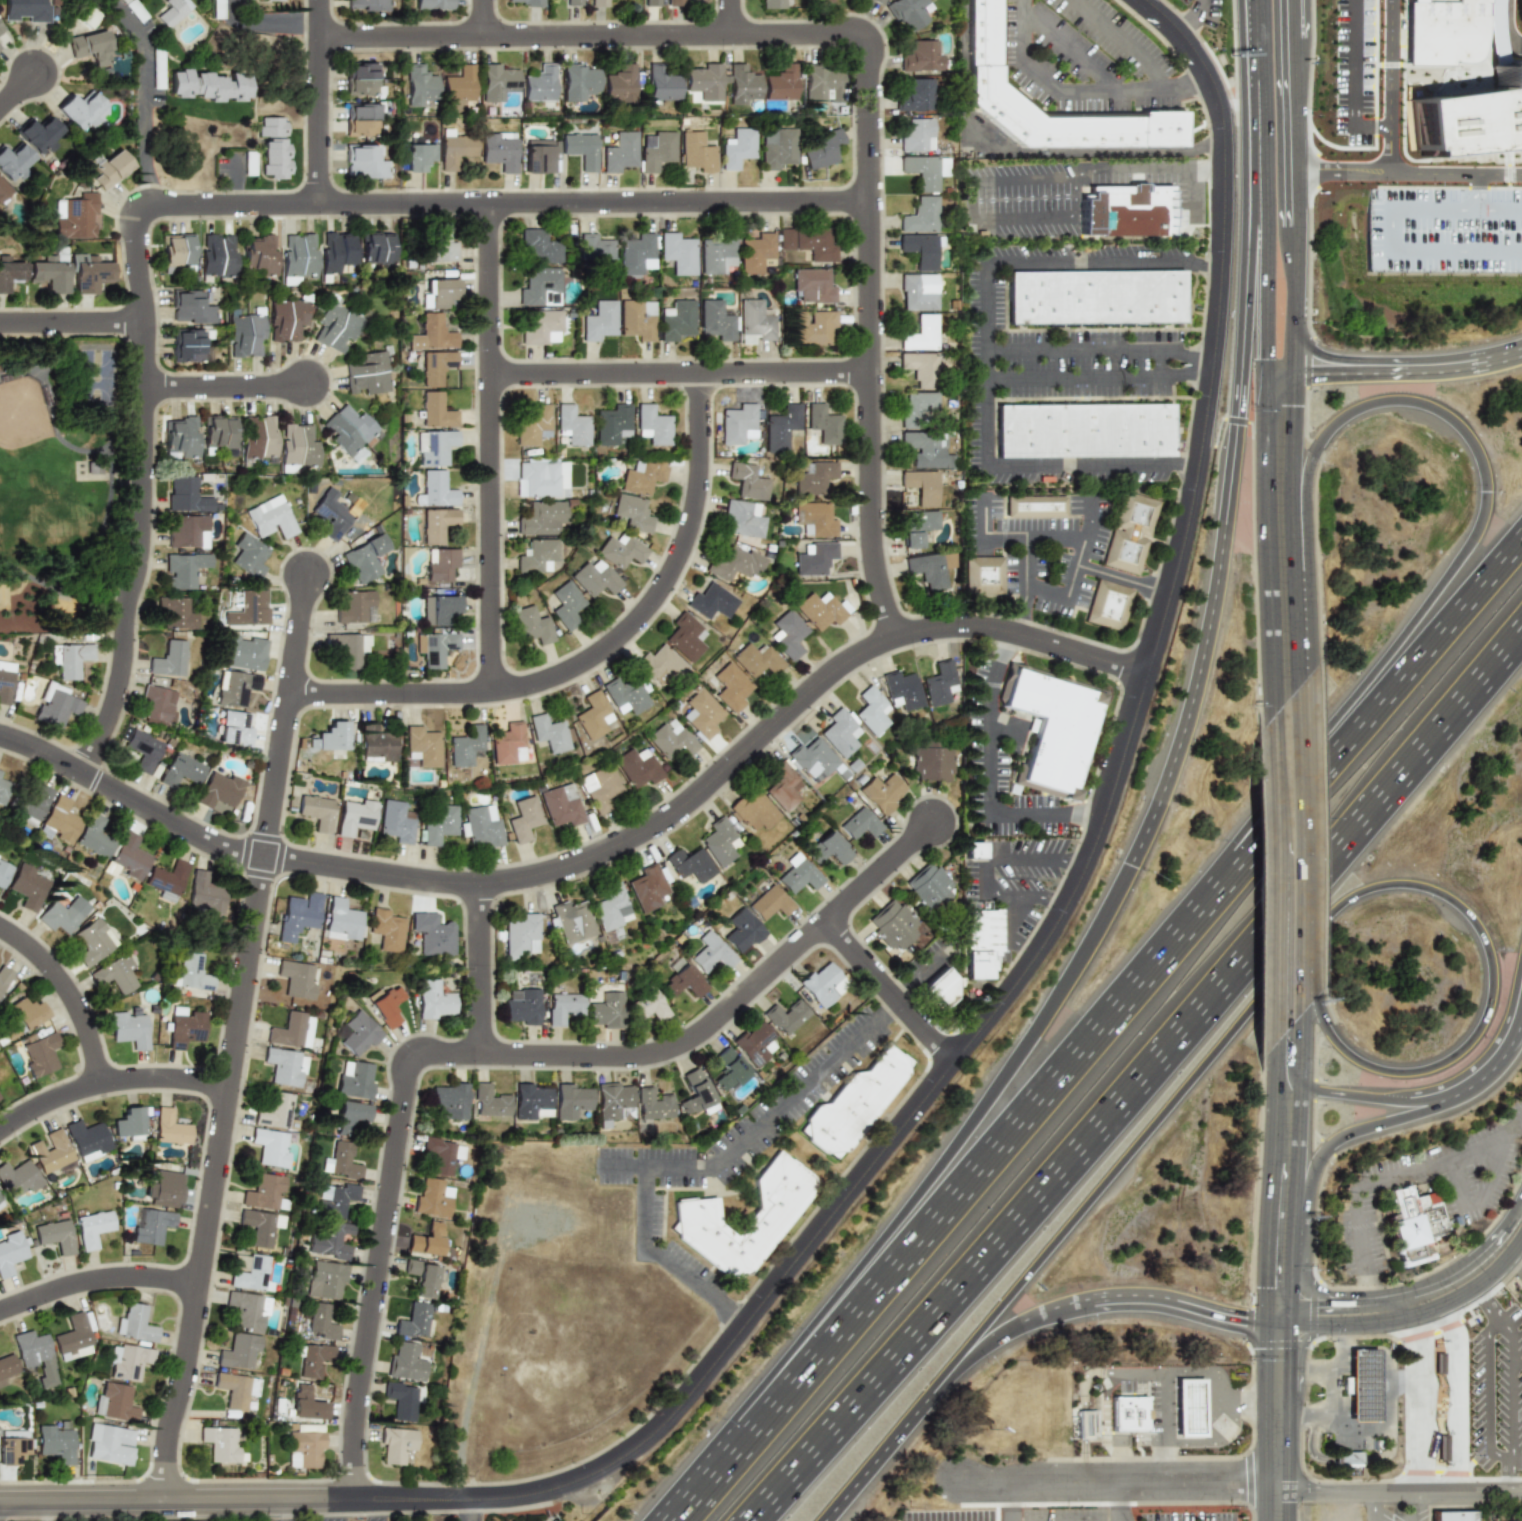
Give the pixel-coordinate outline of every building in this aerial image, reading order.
[(51,3),(42,3),(42,0),(5,0),(5,21),(51,21),(51,3)] [(148,16),(134,0),(130,0),(125,5),(140,22),(148,16)] [(170,1),(169,0),(185,0),(192,9),(168,28),(156,12),(168,3),(170,1)] [(223,0),(213,0),(213,18),(223,18),(223,0)] [(343,11),(387,11),(387,0),(343,0),(343,11)] [(412,9),(451,9),(451,0),(412,0),(412,9)] [(784,0),(758,0),(758,8),(784,8),(784,0)] [(930,3),(928,0),(892,0),(886,4),(905,34),(929,19),(922,8),(930,3)] [(974,107),(975,0),(1009,0),(1008,78),(1050,113),(1146,114),(1146,105),(1190,106),(1189,151),(1025,149),(974,107)] [(1404,64),(1406,0),(1485,0),(1485,15),(1484,28),(1483,39),(1481,52),(1479,56),(1477,58),(1474,61),(1469,63),(1463,63),(1458,63),(1450,61),(1450,65),(1404,64)] [(1486,7),(1486,0),(1500,0),(1500,7),(1500,21),(1501,34),(1503,46),(1506,61),(1494,64),(1490,49),(1488,35),(1487,21),(1486,7)] [(90,28),(98,14),(84,6),(76,20),(90,28)] [(94,66),(112,63),(105,30),(67,37),(72,59),(92,55),(94,66)] [(912,50),(901,50),(902,71),(944,70),(944,49),(936,49),(936,39),(912,39),(912,50)] [(153,53),(153,88),(163,88),(162,53),(153,53)] [(345,95),(376,95),(376,63),(345,63),(345,95)] [(425,63),(404,63),(404,103),(435,103),(435,75),(425,74),(425,63)] [(442,100),(472,100),(472,63),(453,63),(453,75),(442,75),(442,100)] [(479,63),(479,101),(499,101),(499,91),(516,91),(516,69),(507,69),(507,63),(479,63)] [(560,63),(561,101),(586,101),(586,92),(597,91),(597,72),(586,72),(585,63),(560,63)] [(602,74),(601,100),(634,100),(634,63),(612,63),(612,74),(602,74)] [(683,63),(683,90),(694,90),(694,101),(720,100),(720,63),(683,63)] [(748,63),(727,63),(727,104),(750,104),(750,97),(758,97),(759,73),(748,73),(748,63)] [(795,63),(784,63),(784,73),(763,73),(763,99),(795,99),(795,63)] [(552,100),(552,64),(532,64),(532,75),(520,75),(520,100),(552,100)] [(677,73),(658,73),(658,64),(646,64),(646,100),(677,100),(677,73)] [(1516,71),(1521,73),(1521,147),(1513,147),(1507,147),(1420,156),(1419,149),(1414,150),(1409,99),(1491,89),(1493,89),(1494,87),(1495,81),(1495,76),(1494,71),(1493,68),(1499,66),(1506,64),(1511,68),(1516,71)] [(169,66),(190,66),(231,69),(256,71),(257,102),(235,102),(212,102),(170,101),(169,66)] [(842,101),(842,66),(805,66),(805,101),(842,101)] [(933,79),(906,79),(906,90),(897,90),(897,111),(933,111),(933,79)] [(80,98),(72,90),(55,108),(82,134),(107,108),(88,89),(80,98)] [(345,137),(378,137),(378,102),(345,102),(345,137)] [(288,109),(288,171),(258,171),(258,109),(288,109)] [(15,132),(39,157),(57,140),(52,135),(60,128),(48,116),(40,124),(32,116),(15,132)] [(900,150),(932,150),(932,118),(911,118),(911,129),(900,129),(900,150)] [(754,159),(754,128),(732,128),(732,139),(721,139),(721,170),(741,170),(741,159),(754,159)] [(795,128),(760,128),(760,170),(785,170),(785,160),(795,160),(795,128)] [(838,161),(835,149),(845,147),(840,128),(811,134),(814,145),(802,148),(807,169),(838,161)] [(440,171),(459,171),(459,161),(464,161),(464,151),(474,151),(474,129),(454,129),(440,129),(440,171)] [(636,131),(613,131),(613,142),(601,142),(601,172),(624,172),(624,162),(636,162),(636,131)] [(657,172),(657,162),(674,162),(674,131),(639,131),(639,172),(657,172)] [(715,172),(715,141),(703,141),(703,131),(679,131),(679,163),(691,163),(691,172),(715,172)] [(516,173),(516,132),(480,132),(480,162),(499,162),(499,173),(516,173)] [(560,133),(560,153),(581,153),(581,171),(595,171),(595,133),(560,133)] [(0,146),(0,174),(7,181),(14,174),(19,179),(30,168),(24,161),(31,155),(19,142),(11,150),(3,143),(0,146)] [(557,172),(557,143),(523,143),(524,173),(557,172)] [(344,178),(387,178),(387,144),(344,144),(344,178)] [(405,172),(422,172),(422,165),(427,165),(427,161),(435,161),(435,144),(405,144),(405,172)] [(102,191),(133,166),(118,148),(88,173),(102,191)] [(244,175),(255,175),(254,151),(244,151),(244,175)] [(938,192),(938,176),(948,176),(948,156),(900,155),(900,172),(920,172),(919,192),(938,192)] [(1092,180),(1178,181),(1178,230),(1092,229),(1092,180)] [(9,190),(0,181),(0,199),(9,190)] [(1478,190),(1521,190),(1521,272),(1368,271),(1368,189),(1478,190)] [(54,238),(95,238),(95,192),(76,192),(76,200),(64,200),(63,216),(54,216),(54,238)] [(938,231),(938,196),(917,196),(917,209),(900,209),(900,231),(938,231)] [(835,227),(780,228),(780,250),(810,249),(810,261),(835,261),(835,227)] [(561,239),(541,239),(541,228),(520,228),(520,253),(527,253),(527,263),(561,263),(561,239)] [(429,261),(456,261),(456,239),(448,239),(448,229),(429,229),(429,261)] [(321,281),(329,281),(329,273),(343,273),(343,263),(354,263),(354,232),(321,232),(321,281)] [(659,264),(671,264),(671,274),(694,274),(694,241),(683,241),(683,232),(659,232),(659,264)] [(741,241),(741,274),(762,274),(762,263),(774,263),(774,232),(751,232),(751,241),(741,241)] [(282,285),(300,284),(300,275),(317,274),(316,233),(282,233),(282,285)] [(619,243),(619,275),(642,274),(642,263),(654,262),(653,233),(630,233),(630,243),(619,243)] [(236,277),(236,234),(201,234),(201,277),(236,277)] [(393,263),(393,234),(361,234),(361,263),(393,263)] [(242,265),(253,265),(253,275),(277,275),(277,235),(242,235),(242,265)] [(578,235),(578,263),(587,263),(587,274),(614,274),(614,235),(578,235)] [(898,235),(898,252),(919,252),(919,270),(939,270),(939,235),(898,235)] [(162,236),(162,265),(194,265),(194,236),(162,236)] [(735,264),(735,236),(699,236),(698,273),(728,273),(728,264),(735,264)] [(66,246),(55,246),(55,258),(27,258),(27,283),(46,283),(46,294),(65,294),(66,246)] [(99,254),(70,254),(70,294),(92,294),(92,283),(111,283),(111,263),(99,263),(99,254)] [(4,293),(4,283),(22,283),(22,262),(0,262),(0,293),(4,293)] [(560,267),(527,267),(527,285),(518,285),(518,306),(560,306),(560,267)] [(802,303),(835,303),(835,279),(825,279),(825,268),(792,268),(793,293),(802,293),(802,303)] [(1187,269),(1187,322),(1013,323),(1014,270),(1187,269)] [(938,310),(938,274),(901,274),(901,310),(938,310)] [(447,308),(447,298),(458,298),(458,279),(422,279),(422,308),(447,308)] [(205,290),(172,290),(172,323),(214,323),(214,301),(205,301),(205,290)] [(268,341),(297,342),(298,328),(308,328),(308,299),(269,298),(268,341)] [(314,341),(344,356),(364,316),(327,298),(316,320),(323,324),(314,341)] [(694,299),(670,299),(670,310),(659,310),(659,340),(684,340),(684,332),(694,332),(694,299)] [(699,331),(711,331),(711,341),(735,341),(735,310),(723,310),(723,299),(699,299),(699,331)] [(774,308),(762,308),(762,299),(738,299),(738,344),(774,344),(774,308)] [(615,300),(593,300),(593,310),(582,310),(582,340),(615,340),(615,300)] [(654,300),(620,300),(620,332),(628,332),(628,340),(654,340),(654,300)] [(263,307),(252,307),(252,315),(227,315),(227,358),(263,358),(263,307)] [(561,310),(530,310),(530,327),(520,327),(520,344),(561,344),(561,310)] [(836,311),(793,310),(793,347),(835,348),(836,311)] [(456,348),(456,331),(445,331),(444,312),(423,312),(423,333),(413,333),(414,349),(456,348)] [(938,349),(938,313),(918,313),(918,334),(900,334),(900,349),(938,349)] [(211,362),(211,328),(173,328),(173,362),(211,362)] [(393,392),(388,349),(362,352),(364,363),(346,365),(349,394),(360,393),(361,395),(393,392)] [(456,366),(456,351),(422,351),(422,387),(445,387),(445,366),(456,366)] [(938,353),(901,353),(901,365),(912,365),(912,388),(938,388),(938,353)] [(458,426),(458,409),(445,409),(445,391),(422,391),(422,426),(458,426)] [(938,392),(902,392),(902,426),(921,426),(921,415),(938,415),(938,392)] [(1173,402),(1172,453),(1002,452),(1002,400),(1173,402)] [(356,463),(369,451),(364,445),(380,430),(362,410),(355,416),(343,403),(321,425),(356,463)] [(550,403),(528,403),(528,414),(516,414),(516,446),(538,446),(538,435),(550,435),(550,403)] [(556,436),(567,436),(567,446),(590,446),(590,414),(577,414),(577,403),(557,403),(556,436)] [(630,403),(608,403),(608,413),(595,413),(595,446),(619,446),(619,435),(630,435),(630,403)] [(670,414),(656,414),(656,403),(636,403),(636,436),(648,436),(648,446),(670,446),(670,414)] [(721,413),(721,445),(744,445),(744,435),(755,435),(755,403),(732,403),(732,413),(721,413)] [(799,403),(788,403),(787,413),(766,413),(766,452),(787,452),(787,432),(799,432),(799,403)] [(806,432),(816,433),(816,445),(838,446),(839,414),(826,413),(827,403),(807,403),(806,432)] [(197,415),(165,415),(165,457),(197,457),(197,415)] [(236,416),(204,416),(203,448),(235,448),(236,416)] [(276,462),(276,416),(242,416),(242,462),(276,462)] [(301,472),(301,464),(319,464),(319,434),(310,434),(310,423),(281,423),(281,472),(301,472)] [(417,430),(417,467),(448,467),(448,447),(458,447),(458,430),(417,430)] [(956,455),(947,455),(947,431),(901,431),(901,446),(912,446),(912,467),(956,468),(956,455)] [(619,490),(649,497),(653,479),(663,481),(667,463),(637,456),(635,467),(625,465),(619,490)] [(84,459),(84,474),(99,474),(99,459),(84,459)] [(760,465),(730,461),(727,483),(738,484),(736,496),(766,500),(769,478),(759,477),(760,465)] [(795,494),(826,494),(826,483),(837,483),(837,461),(805,461),(805,473),(795,473),(795,494)] [(567,496),(567,487),(559,487),(559,472),(549,472),(549,462),(517,462),(517,486),(525,486),(525,496),(567,496)] [(458,505),(457,490),(447,490),(447,469),(425,469),(425,494),(414,494),(414,505),(458,505)] [(939,506),(939,470),(899,471),(899,483),(909,483),(909,490),(918,490),(918,506),(939,506)] [(165,511),(210,511),(210,499),(198,499),(198,474),(165,474),(165,511)] [(318,531),(334,543),(353,516),(338,505),(343,498),(327,486),(309,511),(325,522),(318,531)] [(1143,535),(1143,537),(1152,540),(1142,575),(1105,564),(1115,529),(1124,532),(1125,529),(1116,527),(1126,492),(1162,502),(1152,537),(1143,535)] [(243,509),(257,539),(276,531),(280,540),(297,532),(280,493),(243,509)] [(651,533),(655,512),(646,511),(648,499),(616,493),(612,514),(629,517),(627,529),(651,533)] [(1011,496),(1069,497),(1069,516),(1011,516),(1011,496)] [(762,538),(765,515),(756,514),(757,503),(726,499),(723,522),(731,523),(730,533),(762,538)] [(516,512),(516,534),(557,534),(557,523),(567,523),(567,501),(527,501),(527,512),(516,512)] [(804,536),(834,535),(834,502),(794,502),(794,525),(804,525),(804,536)] [(446,544),(446,522),(458,522),(458,508),(423,508),(423,544),(446,544)] [(903,511),(903,548),(921,548),(921,531),(939,531),(939,511),(903,511)] [(204,515),(174,515),(174,526),(165,526),(165,546),(204,546),(204,515)] [(230,549),(237,553),(231,564),(256,579),(267,561),(260,557),(266,547),(241,531),(230,549)] [(609,534),(595,554),(622,571),(629,561),(637,566),(649,549),(623,531),(617,539),(609,534)] [(341,550),(355,585),(383,574),(376,556),(389,550),(382,533),(341,550)] [(516,550),(516,572),(549,572),(549,561),(559,561),(559,539),(527,539),(527,550),(516,550)] [(796,553),(795,575),(817,575),(817,564),(837,564),(837,542),(806,541),(806,553),(796,553)] [(767,558),(732,542),(723,561),(713,557),(706,572),(729,582),(735,569),(757,579),(767,558)] [(459,571),(459,548),(426,548),(426,581),(448,581),(448,571),(459,571)] [(163,590),(195,590),(195,566),(207,566),(207,553),(163,553),(163,590)] [(905,555),(906,574),(916,573),(917,581),(926,580),(927,591),(945,590),(944,568),(953,567),(952,553),(905,555)] [(968,557),(1006,557),(1006,594),(968,594),(968,557)] [(608,598),(623,583),(601,560),(594,566),(588,560),(570,576),(591,598),(601,590),(608,598)] [(557,601),(548,608),(567,632),(584,618),(577,610),(586,603),(568,579),(550,593),(557,601)] [(1100,579),(1136,590),(1124,631),(1087,620),(1100,579)] [(738,599),(711,581),(705,591),(698,587),(686,605),(710,622),(722,605),(730,611),(738,599)] [(268,625),(268,589),(236,589),(236,614),(224,614),(224,625),(268,625)] [(335,622),(366,622),(366,612),(375,612),(375,591),(345,591),(345,602),(335,602),(335,622)] [(852,610),(840,596),(834,602),(825,591),(818,598),(812,591),(794,606),(815,630),(825,622),(830,628),(852,610)] [(448,625),(448,614),(458,614),(458,595),(424,595),(424,625),(448,625)] [(191,629),(191,608),(184,608),(184,597),(154,597),(154,618),(164,618),(164,629),(191,629)] [(512,609),(523,641),(534,637),(537,646),(553,641),(543,609),(534,612),(531,603),(512,609)] [(809,631),(790,608),(772,623),(779,631),(772,638),(791,661),(807,648),(800,639),(809,631)] [(675,633),(667,644),(692,663),(706,645),(698,639),(707,628),(681,609),(668,628),(675,633)] [(267,639),(222,632),(217,664),(262,671),(267,639)] [(417,657),(426,657),(426,669),(447,669),(447,646),(458,646),(458,632),(417,632),(417,657)] [(369,654),(370,634),(326,633),(326,645),(338,645),(338,668),(360,668),(360,654),(369,654)] [(145,673),(181,675),(183,640),(159,638),(158,661),(146,660),(145,673)] [(636,666),(658,684),(665,674),(673,680),(686,664),(658,640),(636,666)] [(766,642),(758,649),(751,641),(734,657),(755,679),(764,670),(771,677),(785,663),(766,642)] [(49,668),(59,668),(59,679),(80,679),(81,660),(91,660),(91,644),(49,643),(49,668)] [(928,706),(950,702),(948,692),(958,689),(951,659),(930,663),(932,674),(921,676),(928,706)] [(753,684),(731,660),(713,677),(721,684),(713,692),(734,715),(751,699),(745,692),(753,684)] [(12,663),(0,661),(0,704),(7,705),(12,663)] [(901,702),(904,711),(925,705),(916,676),(905,679),(903,669),(882,675),(891,706),(901,702)] [(1075,796),(1025,780),(1044,718),(1006,706),(1018,669),(1105,695),(1075,796)] [(245,708),(247,686),(259,688),(260,674),(219,670),(216,705),(245,708)] [(635,677),(624,684),(618,674),(601,685),(617,712),(627,706),(632,715),(651,704),(635,677)] [(30,717),(58,729),(65,714),(74,718),(81,701),(71,697),(73,692),(46,680),(30,717)] [(138,708),(146,709),(143,721),(169,726),(176,690),(142,684),(138,708)] [(854,712),(874,737),(890,724),(883,715),(891,708),(871,684),(855,696),(862,705),(854,712)] [(730,716),(701,685),(683,701),(691,709),(681,718),(702,741),(730,716)] [(573,714),(587,741),(609,729),(605,721),(613,716),(598,688),(585,695),(590,705),(573,714)] [(853,736),(862,728),(842,705),(815,728),(843,759),(860,744),(853,736)] [(250,747),(254,713),(222,710),(218,743),(250,747)] [(549,754),(570,749),(563,719),(551,722),(549,711),(529,716),(535,747),(547,744),(549,754)] [(667,760),(679,751),(685,758),(700,745),(679,721),(674,726),(668,719),(648,737),(667,760)] [(316,731),(316,751),(346,751),(346,721),(326,721),(326,731),(316,731)] [(395,761),(395,731),(381,731),(381,721),(360,721),(360,761),(395,761)] [(492,764),(526,762),(524,721),(501,722),(502,733),(491,734),(492,764)] [(449,734),(450,766),(474,766),(474,755),(484,755),(484,724),(469,724),(469,734),(449,734)] [(136,752),(130,768),(149,775),(162,741),(123,726),(116,745),(136,752)] [(440,766),(440,734),(430,734),(430,726),(406,726),(406,756),(416,756),(416,766),(440,766)] [(787,757),(814,784),(831,767),(837,772),(844,765),(812,733),(787,757)] [(913,782),(954,782),(954,747),(944,747),(944,739),(923,739),(923,748),(913,748),(913,782)] [(639,754),(636,747),(615,757),(630,786),(643,780),(646,786),(665,777),(651,748),(639,754)] [(174,778),(196,787),(205,764),(172,750),(159,782),(170,787),(174,778)] [(765,790),(785,813),(802,798),(795,789),(803,782),(783,760),(769,772),(776,781),(765,790)] [(596,816),(613,809),(609,798),(624,792),(612,763),(579,777),(596,816)] [(244,779),(212,765),(195,803),(210,809),(213,801),(231,809),(244,779)] [(910,791),(892,772),(882,781),(875,773),(856,790),(881,817),(910,791)] [(8,781),(0,778),(0,805),(8,781)] [(18,789),(7,815),(35,827),(51,789),(35,782),(30,794),(18,789)] [(541,791),(550,823),(561,820),(563,828),(587,822),(576,782),(541,791)] [(747,832),(754,825),(762,833),(781,814),(758,790),(752,795),(746,790),(726,810),(747,832)] [(36,832),(67,847),(82,818),(64,809),(69,799),(55,792),(36,832)] [(331,834),(335,799),(300,794),(297,817),(316,820),(315,832),(331,834)] [(515,845),(528,841),(526,831),(545,826),(537,795),(514,801),(517,813),(507,815),(515,845)] [(377,802),(342,796),(336,835),(349,837),(351,827),(373,830),(377,802)] [(406,802),(383,799),(379,830),(389,831),(388,842),(412,845),(416,813),(405,812),(406,802)] [(838,827),(853,841),(861,833),(868,841),(883,826),(861,804),(838,827)] [(437,846),(437,836),(457,836),(457,805),(430,805),(430,825),(419,825),(419,846),(437,846)] [(461,807),(461,838),(473,838),(474,847),(502,846),(501,806),(461,807)] [(720,868),(738,855),(731,845),(740,839),(723,815),(705,828),(710,836),(701,842),(720,868)] [(73,843),(104,859),(117,834),(86,819),(73,843)] [(151,854),(134,846),(139,836),(123,829),(103,871),(115,876),(116,872),(138,882),(151,854)] [(806,851),(815,861),(823,853),(837,868),(853,854),(830,829),(806,851)] [(968,843),(987,843),(987,860),(968,860),(968,843)] [(681,882),(692,875),(698,884),(717,872),(700,846),(680,858),(675,850),(665,856),(681,882)] [(793,895),(807,880),(815,889),(824,879),(801,856),(777,880),(793,895)] [(190,864),(171,857),(167,868),(153,862),(144,882),(156,887),(153,895),(174,903),(190,864)] [(3,886),(13,863),(0,858),(0,885),(3,886)] [(954,884),(934,859),(903,885),(930,916),(953,897),(948,890),(954,884)] [(641,913),(663,904),(659,893),(671,888),(660,862),(626,876),(641,913)] [(16,906),(35,914),(51,878),(18,864),(7,889),(21,895),(16,906)] [(221,913),(225,884),(205,882),(207,870),(192,868),(187,908),(221,913)] [(591,902),(603,933),(624,925),(621,915),(631,911),(620,881),(606,886),(609,895),(591,902)] [(780,907),(785,912),(794,905),(774,883),(747,906),(762,923),(780,907)] [(322,893),(303,891),(302,900),(283,898),(277,942),(297,944),(299,924),(318,927),(322,893)] [(60,908),(50,900),(36,920),(53,933),(59,925),(69,933),(89,906),(71,892),(60,908)] [(324,937),(359,941),(363,910),(344,908),(345,898),(329,896),(324,937)] [(549,917),(552,929),(560,927),(565,944),(596,935),(585,896),(551,907),(554,915),(549,917)] [(910,928),(917,922),(896,896),(866,921),(893,954),(916,935),(910,928)] [(994,959),(994,981),(968,981),(969,902),(994,902),(994,911),(1006,911),(1005,959),(994,959)] [(766,931),(741,906),(724,922),(731,929),(722,938),(740,956),(766,931)] [(377,950),(400,952),(402,915),(394,915),(395,910),(370,908),(369,932),(378,933),(377,950)] [(454,923),(434,923),(434,913),(413,913),(413,934),(420,934),(420,955),(454,955),(454,923)] [(538,913),(516,913),(516,923),(504,923),(505,959),(528,958),(528,951),(539,951),(538,913)] [(85,969),(118,945),(97,916),(72,933),(84,951),(76,957),(85,969)] [(704,976),(722,960),(728,968),(738,960),(710,928),(699,937),(706,945),(690,960),(704,976)] [(173,986),(212,992),(214,977),(202,975),(205,955),(178,951),(173,986)] [(102,965),(119,996),(140,983),(123,953),(102,965)] [(839,996),(832,986),(842,978),(827,958),(798,980),(820,1010),(839,996)] [(283,995),(313,999),(318,965),(278,960),(275,980),(285,981),(283,995)] [(684,990),(690,999),(706,989),(688,962),(660,980),(672,998),(684,990)] [(13,971),(2,965),(0,968),(0,994),(13,971)] [(937,1000),(934,1002),(923,991),(947,968),(960,980),(960,999),(947,1011),(937,1000)] [(417,978),(417,1018),(455,1018),(455,988),(439,988),(439,978),(417,978)] [(387,1030),(404,1017),(397,1006),(406,999),(394,982),(366,1002),(387,1030)] [(540,988),(504,988),(504,1025),(540,1025),(540,988)] [(639,1019),(650,1013),(654,1020),(668,1011),(655,989),(630,1004),(639,1019)] [(622,1027),(622,991),(598,991),(598,1001),(588,1001),(588,1027),(622,1027)] [(583,993),(549,993),(549,1025),(560,1025),(560,1014),(583,1014),(583,993)] [(38,998),(29,1004),(24,996),(7,1006),(22,1032),(49,1016),(38,998)] [(763,1014),(783,1037),(811,1014),(798,998),(781,1012),(775,1004),(763,1014)] [(204,1041),(206,1008),(169,1006),(167,1048),(183,1049),(183,1040),(204,1041)] [(338,1041),(357,1059),(382,1034),(357,1008),(336,1028),(343,1036),(338,1041)] [(310,1048),(314,1013),(282,1009),(280,1029),(268,1027),(266,1043),(310,1048)] [(111,1041),(130,1041),(131,1050),(147,1050),(146,1010),(110,1012),(111,1041)] [(756,1068),(776,1049),(770,1042),(776,1036),(759,1017),(732,1041),(756,1068)] [(58,1068),(51,1047),(59,1045),(55,1032),(19,1044),(30,1078),(58,1068)] [(724,1075),(716,1082),(726,1093),(751,1070),(727,1045),(715,1057),(723,1065),(718,1069),(724,1075)] [(270,1084),(303,1088),(307,1052),(265,1047),(263,1060),(273,1061),(270,1084)] [(807,1122),(819,1108),(830,1106),(853,1076),(867,1074),(890,1047),(907,1062),(909,1076),(847,1154),(826,1157),(810,1143),(807,1122)] [(349,1072),(338,1070),(335,1095),(371,1100),(376,1063),(351,1060),(349,1072)] [(716,1100),(698,1066),(679,1076),(689,1095),(678,1101),(686,1116),(716,1100)] [(468,1118),(468,1082),(431,1083),(431,1107),(440,1107),(440,1118),(468,1118)] [(609,1118),(633,1117),(633,1082),(598,1083),(599,1127),(609,1127),(609,1118)] [(474,1115),(510,1115),(510,1094),(491,1094),(491,1083),(474,1083),(474,1115)] [(551,1083),(515,1083),(515,1120),(551,1120),(551,1083)] [(556,1120),(579,1120),(579,1110),(593,1110),(593,1083),(556,1083),(556,1120)] [(638,1088),(639,1119),(674,1118),(673,1096),(650,1097),(650,1088),(638,1088)] [(289,1118),(292,1094),(270,1091),(267,1114),(255,1112),(253,1124),(296,1130),(298,1119),(289,1118)] [(347,1123),(368,1126),(371,1104),(338,1100),(334,1133),(345,1135),(347,1123)] [(143,1139),(141,1106),(121,1107),(121,1118),(113,1118),(114,1140),(143,1139)] [(155,1144),(185,1144),(185,1120),(176,1119),(176,1107),(155,1107),(155,1144)] [(64,1124),(79,1163),(112,1150),(100,1120),(82,1127),(78,1118),(64,1124)] [(74,1159),(60,1127),(44,1133),(49,1143),(41,1147),(37,1139),(27,1144),(41,1175),(74,1159)] [(251,1139),(261,1140),(258,1164),(286,1168),(291,1133),(252,1127),(251,1139)] [(465,1142),(424,1136),(422,1149),(433,1150),(429,1172),(449,1176),(452,1162),(462,1163),(465,1142)] [(360,1179),(362,1167),(352,1166),(355,1143),(336,1140),(334,1151),(325,1150),(322,1174),(360,1179)] [(675,1206),(718,1201),(721,1227),(736,1239),(760,1210),(756,1183),(780,1153),(814,1181),(815,1194),(749,1278),(728,1280),(679,1242),(675,1206)] [(8,1170),(3,1161),(0,1163),(0,1182),(11,1202),(42,1184),(27,1158),(8,1170)] [(171,1172),(156,1170),(155,1179),(145,1178),(143,1199),(178,1203),(180,1183),(170,1182),(171,1172)] [(241,1205),(286,1211),(288,1198),(279,1197),(282,1176),(257,1172),(253,1194),(242,1192),(241,1205)] [(445,1180),(418,1176),(413,1212),(449,1217),(453,1190),(444,1188),(445,1180)] [(317,1214),(344,1217),(347,1196),(358,1197),(359,1185),(330,1181),(328,1202),(319,1201),(317,1214)] [(1410,1188),(1414,1201),(1425,1198),(1428,1208),(1441,1204),(1451,1234),(1427,1241),(1433,1262),(1404,1271),(1391,1225),(1398,1223),(1389,1194),(1410,1188)] [(162,1225),(174,1226),(176,1212),(135,1207),(131,1242),(160,1245),(162,1225)] [(284,1216),(241,1208),(237,1225),(251,1228),(248,1245),(268,1249),(272,1226),(282,1228),(284,1216)] [(113,1234),(110,1210),(75,1215),(80,1251),(99,1248),(97,1236),(113,1234)] [(33,1228),(36,1241),(48,1238),(50,1248),(57,1246),(59,1256),(75,1253),(66,1211),(55,1213),(57,1223),(33,1228)] [(354,1224),(322,1220),(320,1236),(309,1234),(306,1255),(348,1261),(350,1245),(341,1243),(342,1233),(352,1234),(354,1224)] [(406,1250),(443,1257),(447,1237),(442,1236),(444,1223),(428,1220),(425,1237),(409,1234),(406,1250)] [(15,1273),(11,1262),(30,1256),(21,1229),(0,1236),(0,1278),(15,1273)] [(228,1286),(265,1291),(270,1256),(233,1251),(228,1286)] [(405,1272),(415,1274),(412,1296),(434,1300),(439,1264),(407,1259),(405,1272)] [(305,1296),(342,1300),(347,1264),(310,1260),(305,1296)] [(268,1296),(226,1291),(225,1306),(235,1307),(232,1328),(263,1332),(268,1296)] [(431,1303),(410,1301),(407,1322),(396,1320),(394,1335),(428,1338),(431,1303)] [(337,1324),(329,1323),(330,1304),(307,1302),(305,1337),(336,1339),(337,1324)] [(114,1336),(156,1343),(158,1328),(146,1327),(150,1306),(130,1303),(129,1313),(118,1312),(114,1336)] [(50,1332),(60,1362),(96,1350),(84,1310),(67,1315),(71,1326),(50,1332)] [(12,1334),(21,1370),(33,1367),(38,1389),(59,1384),(47,1336),(36,1338),(33,1329),(12,1334)] [(216,1365),(250,1370),(253,1351),(258,1352),(260,1336),(231,1332),(229,1350),(218,1349),(216,1365)] [(423,1381),(426,1357),(417,1356),(419,1343),(392,1340),(387,1376),(423,1381)] [(154,1349),(112,1342),(107,1377),(138,1382),(141,1361),(152,1363),(154,1349)] [(297,1377),(321,1378),(322,1356),(333,1356),(333,1345),(299,1343),(297,1377)] [(10,1383),(7,1373),(17,1369),(10,1349),(0,1353),(0,1387),(10,1383)] [(1376,1354),(1375,1426),(1350,1426),(1351,1353),(1376,1354)] [(255,1397),(258,1377),(216,1371),(213,1391),(225,1392),(221,1415),(242,1418),(245,1395),(255,1397)] [(134,1386),(100,1380),(93,1415),(137,1423),(140,1406),(131,1405),(134,1386)] [(325,1419),(325,1398),(309,1397),(309,1384),(292,1383),(291,1418),(325,1419)] [(416,1421),(418,1385),(385,1383),(385,1396),(394,1396),(393,1419),(416,1421)] [(1181,1383),(1207,1383),(1207,1441),(1181,1441),(1181,1383)] [(1135,1399),(1148,1399),(1148,1433),(1135,1433),(1135,1399)] [(1079,1442),(1080,1412),(1101,1412),(1101,1440),(1096,1440),(1096,1443),(1079,1442)] [(84,1458),(131,1466),(137,1430),(90,1422),(84,1458)] [(323,1424),(287,1424),(287,1468),(323,1468),(323,1424)] [(72,1425),(38,1425),(38,1455),(60,1455),(60,1464),(72,1464),(72,1425)] [(210,1460),(232,1460),(232,1470),(252,1470),(252,1451),(238,1451),(238,1427),(200,1427),(200,1441),(210,1441),(210,1460)] [(404,1465),(406,1450),(416,1451),(418,1430),(382,1427),(380,1443),(384,1444),(382,1464),(404,1465)] [(31,1430),(0,1430),(0,1465),(19,1465),(19,1455),(31,1455),(31,1430)] [(1437,1461),(1447,1461),(1446,1435),(1436,1435),(1437,1461)] [(1362,1454),(1362,1469),(1334,1469),(1334,1453),(1362,1454)] [(1473,1511),(1432,1511),(1432,1520),(1473,1520),(1473,1511)]
